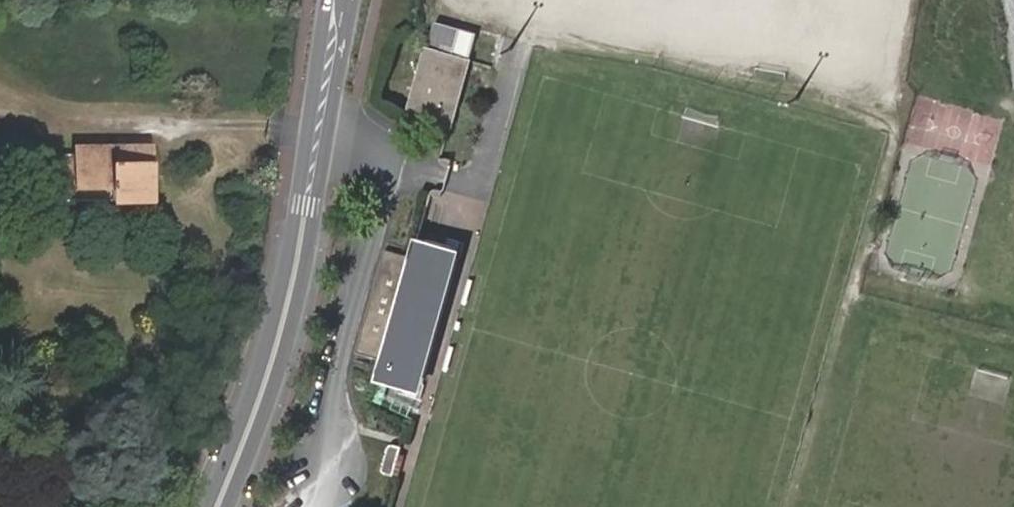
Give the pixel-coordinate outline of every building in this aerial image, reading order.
[(473,53),(479,30),(435,19),(429,42),(473,53)] [(453,125),(472,58),(427,46),(408,112),(453,125)] [(153,200),(153,143),(76,145),(76,155),(60,156),(61,186),(114,185),(114,200),(153,200)] [(378,377),(422,389),(461,249),(419,236),(378,377)] [(384,469),(394,471),(400,445),(391,443),(384,469)]
